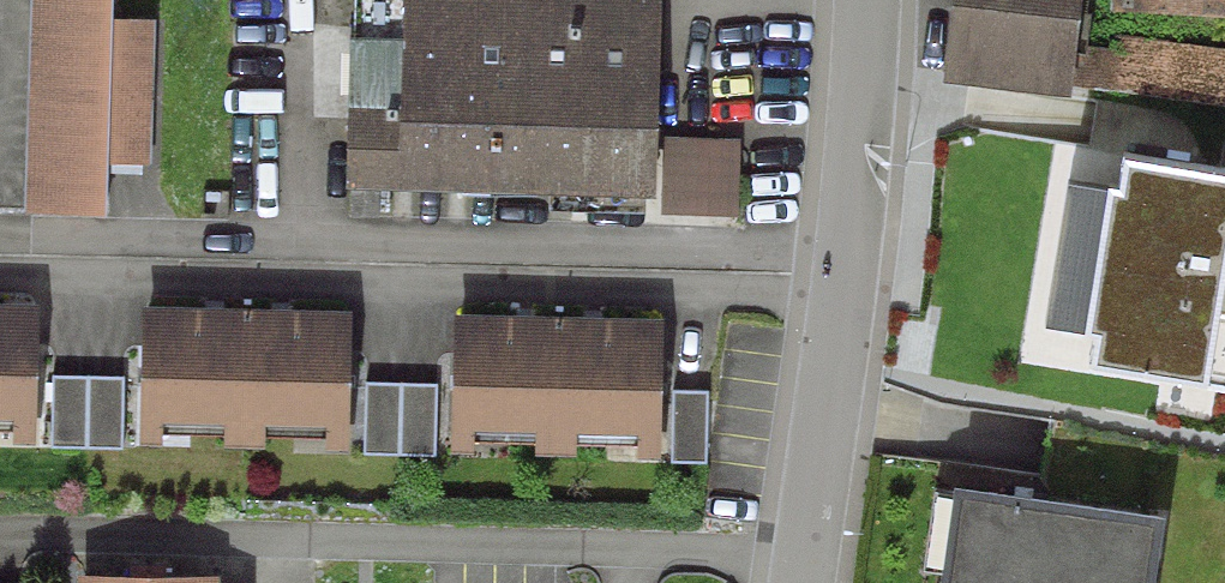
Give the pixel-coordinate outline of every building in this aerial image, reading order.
[(24,216),(109,219),(111,166),(152,167),(157,21),(113,20),(113,0),(31,0),(24,216)] [(666,0),(353,0),(348,192),(661,200),(666,0)] [(944,83),(1071,98),(1072,86),(1077,45),(1082,0),(954,0),(944,83)] [(1109,13),(1224,17),(1224,0),(1109,0),(1109,13)] [(1072,86),(1224,107),(1224,49),(1110,37),(1108,49),(1077,45),(1072,86)] [(740,139),(665,137),(664,214),(739,216),(740,139)] [(1224,390),(1224,176),(1125,160),(1120,190),(1109,188),(1108,193),(1068,186),(1045,328),(1087,335),(1086,341),(1096,342),(1092,369),(1224,390)] [(0,303),(0,430),(37,431),(40,304),(0,303)] [(354,311),(143,306),(141,434),(351,438),(354,311)] [(668,321),(456,313),(452,439),(663,447),(668,321)] [(123,448),(124,376),(52,375),(51,447),(123,448)] [(438,384),(366,382),(364,454),(437,456),(438,384)] [(708,390),(673,390),(671,463),(707,464),(708,390)] [(954,490),(941,582),(1156,582),(1166,521),(954,490)] [(78,575),(78,582),(223,582),(223,576),(78,575)]
